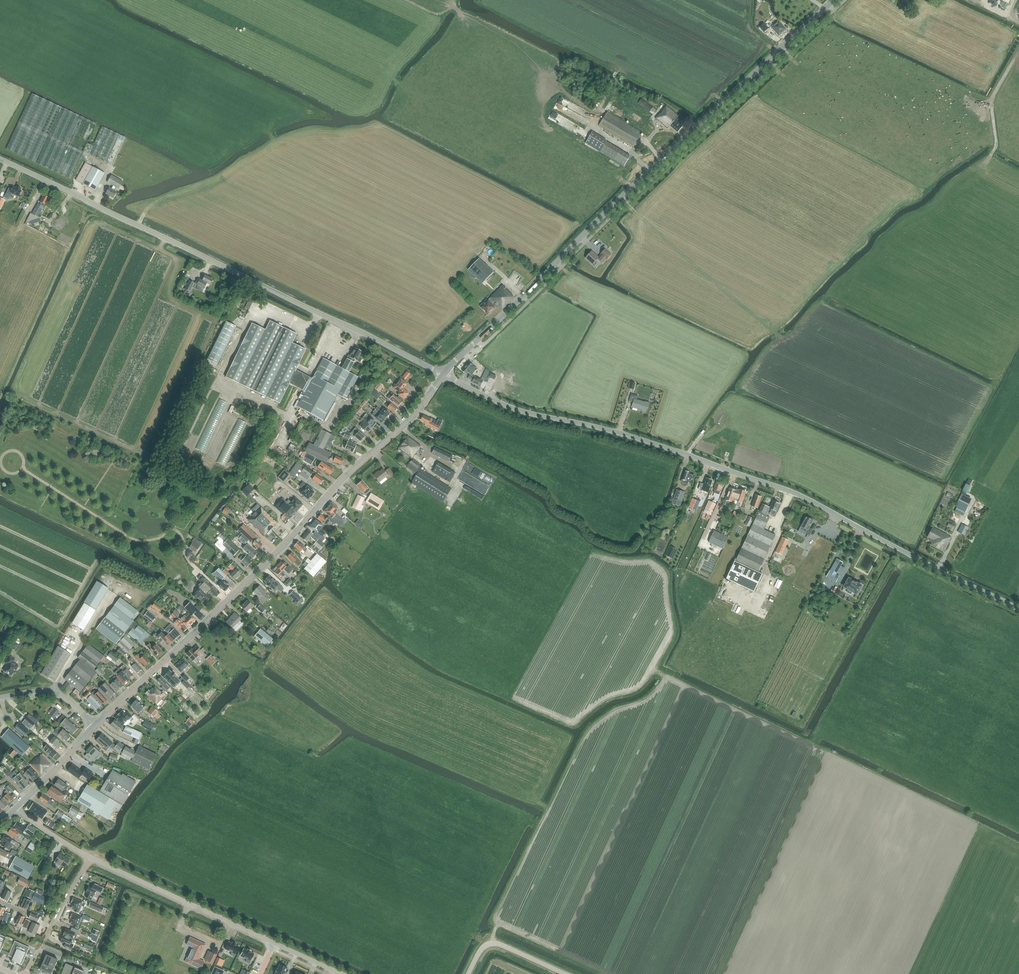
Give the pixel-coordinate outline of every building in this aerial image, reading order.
[(769,23),(767,24),(769,27),(771,25),(772,25),(776,21),(774,18),(769,23)] [(778,22),(771,28),(775,32),(779,36),(787,30),(786,29),(783,25),(781,23),(780,22),(779,21),(778,22)] [(764,32),(769,28),(768,28),(766,25),(764,23),(759,27),(764,32)] [(7,149),(10,151),(35,163),(47,168),(71,179),(81,157),(87,160),(89,154),(113,165),(125,138),(102,127),(93,146),(87,144),(96,124),(61,107),(32,94),(7,149)] [(638,104),(644,108),(645,106),(651,110),(653,108),(642,99),(638,104)] [(670,126),(677,133),(685,124),(677,118),(679,117),(666,106),(656,119),(668,129),(670,126)] [(606,114),(603,119),(599,126),(633,147),(642,133),(619,118),(607,112),(606,114)] [(587,141),(586,143),(600,152),(624,167),(630,156),(606,141),(607,140),(593,132),(592,134),(587,141)] [(85,163),(82,168),(76,180),(83,184),(89,188),(95,191),(105,173),(92,167),(85,163)] [(118,188),(120,185),(122,181),(112,175),(107,183),(113,186),(111,190),(109,188),(106,194),(113,198),(116,192),(114,191),(116,188),(118,189),(118,188)] [(19,197),(22,191),(21,190),(21,189),(17,187),(16,188),(13,186),(11,190),(9,188),(9,189),(4,197),(9,199),(12,193),(19,197)] [(43,208),(44,209),(47,202),(46,202),(48,198),(43,195),(40,202),(39,205),(37,204),(32,214),(31,213),(26,221),(29,223),(29,222),(40,218),(38,217),(43,208)] [(605,249),(601,254),(606,259),(607,259),(611,255),(605,249)] [(592,251),(586,258),(593,265),(598,259),(602,263),(606,259),(601,254),(598,257),(592,251)] [(479,258),(468,270),(483,284),(494,272),(479,258)] [(203,288),(206,283),(209,285),(212,279),(205,275),(202,281),(200,280),(197,285),(203,288)] [(189,281),(185,289),(186,290),(189,291),(190,292),(194,283),(189,281)] [(481,307),(488,314),(495,307),(492,304),(495,301),(496,303),(495,304),(497,305),(503,310),(514,298),(511,295),(512,294),(503,285),(490,298),(491,298),(489,300),(481,307)] [(296,407),(322,421),(337,394),(346,399),(358,377),(349,372),(348,372),(353,363),(352,363),(354,359),(356,360),(360,362),(363,358),(358,356),(360,352),(354,349),(353,351),(352,351),(351,353),(349,356),(348,356),(341,368),(322,358),(312,378),(296,369),(306,350),(292,343),(297,334),(270,321),(265,330),(252,323),(225,377),(279,404),(289,383),(304,392),(296,407)] [(226,322),(208,360),(218,365),(236,327),(226,322)] [(466,374),(468,372),(472,375),(477,370),(469,362),(462,371),(466,374)] [(483,381),(475,377),(470,375),(469,376),(468,379),(473,381),(472,383),(480,387),(483,381)] [(403,400),(408,393),(403,389),(407,384),(400,379),(396,384),(395,384),(394,385),(394,386),(393,388),(399,393),(398,395),(403,400)] [(379,383),(374,388),(379,392),(383,387),(379,383)] [(355,384),(348,398),(354,401),(361,388),(355,384)] [(374,390),(370,395),(377,400),(380,395),(374,390)] [(393,402),(398,406),(400,404),(401,403),(401,402),(402,401),(392,393),(387,398),(393,402)] [(629,401),(634,403),(632,407),(643,410),(643,411),(645,412),(648,408),(649,403),(645,402),(637,399),(638,396),(631,394),(629,401)] [(393,412),(394,411),(395,410),(396,409),(397,408),(389,401),(385,406),(393,412)] [(375,409),(377,411),(385,418),(387,416),(387,417),(389,414),(389,413),(384,408),(381,411),(379,409),(377,407),(375,409)] [(385,418),(377,411),(375,413),(374,412),(372,415),(381,423),(381,422),(382,423),(385,421),(383,420),(385,418)] [(362,419),(371,428),(376,423),(367,415),(364,418),(363,417),(362,419)] [(424,416),(422,420),(426,422),(425,424),(438,430),(443,421),(439,419),(437,421),(431,418),(431,419),(424,416)] [(362,419),(360,421),(362,423),(360,426),(367,432),(371,428),(362,419)] [(355,428),(350,433),(354,437),(359,441),(360,441),(361,441),(362,439),(364,436),(358,432),(359,431),(357,429),(355,428)] [(309,443),(304,452),(326,463),(331,453),(323,450),(331,434),(321,430),(314,445),(309,443)] [(408,436),(399,448),(412,458),(421,446),(408,436)] [(354,449),(355,445),(348,442),(345,449),(352,452),(353,452),(353,451),(354,450),(354,449)] [(435,447),(432,454),(448,462),(451,456),(435,447)] [(303,453),(302,455),(305,456),(303,460),(311,465),(315,459),(306,454),(303,453)] [(333,455),(331,459),(334,460),(333,462),(336,463),(337,463),(340,465),(341,463),(342,462),(343,461),(343,460),(336,456),(333,455)] [(417,475),(412,483),(435,497),(443,503),(452,489),(443,483),(421,469),(422,466),(420,465),(421,465),(413,459),(407,468),(417,475)] [(289,473),(296,478),(297,477),(304,467),(297,462),(289,473)] [(322,462),(318,467),(323,471),(322,471),(325,473),(325,472),(329,475),(331,472),(332,472),(333,471),(333,470),(327,465),(322,462)] [(438,462),(432,472),(450,483),(456,473),(438,462)] [(314,477),(312,479),(319,484),(320,484),(321,482),(323,479),(313,472),(305,466),(304,467),(297,477),(305,483),(311,475),(314,477)] [(389,475),(391,477),(394,474),(389,468),(386,471),(387,472),(385,473),(383,469),(377,473),(377,472),(374,475),(379,482),(389,475)] [(285,469),(278,478),(283,482),(289,475),(286,472),(287,471),(285,469)] [(688,484),(688,481),(691,483),(694,475),(689,473),(689,472),(688,471),(686,470),(686,471),(685,470),(681,481),(688,484)] [(482,473),(479,479),(491,484),(494,478),(482,473)] [(700,484),(698,489),(701,490),(702,490),(705,492),(708,493),(710,488),(712,480),(711,480),(712,479),(709,478),(709,479),(706,478),(704,485),(703,484),(700,484)] [(485,493),(489,486),(476,479),(474,483),(479,485),(477,489),(485,493)] [(357,485),(363,492),(366,490),(368,492),(370,490),(362,481),(360,483),(359,483),(357,484),(357,485)] [(715,490),(714,493),(719,495),(723,484),(716,482),(714,490),(715,490)] [(303,483),(300,486),(304,490),(301,494),(308,499),(308,500),(308,499),(310,497),(311,497),(312,495),(314,493),(314,492),(313,492),(314,491),(311,489),(311,490),(307,487),(308,486),(303,483)] [(244,489),(249,494),(254,490),(249,484),(244,489)] [(970,486),(966,484),(962,491),(968,493),(971,486),(970,486)] [(730,488),(726,500),(727,500),(732,502),(733,499),(736,500),(736,501),(735,505),(740,507),(742,503),(746,492),(739,490),(739,492),(736,491),(730,488)] [(671,503),(675,504),(680,506),(684,492),(676,489),(671,503)] [(942,500),(948,502),(951,494),(947,492),(946,495),(944,495),(942,500)] [(960,503),(955,512),(962,517),(968,507),(967,506),(971,498),(968,497),(968,496),(962,493),(958,502),(960,503)] [(366,503),(378,511),(384,502),(371,494),(366,503)] [(359,510),(361,505),(364,498),(357,495),(352,507),(359,510)] [(751,506),(757,508),(761,497),(755,495),(751,506)] [(288,500),(286,502),(289,505),(296,512),(303,504),(295,497),(291,502),(288,500)] [(700,502),(693,498),(689,507),(696,511),(700,502)] [(282,499),(275,507),(289,520),(292,517),(291,516),(293,514),(294,514),(296,512),(289,505),(286,502),(282,499)] [(713,512),(716,504),(709,501),(706,508),(713,512)] [(327,508),(324,511),(329,516),(327,518),(330,520),(331,520),(335,524),(336,523),(340,518),(334,513),(338,508),(332,502),(329,506),(328,506),(327,507),(327,508)] [(773,502),(768,513),(774,516),(775,516),(776,512),(776,511),(779,504),(773,502)] [(264,536),(277,523),(260,507),(257,504),(251,511),(254,514),(248,520),(264,536)] [(762,504),(759,512),(764,514),(767,507),(762,504)] [(704,512),(711,516),(713,512),(706,508),(704,512)] [(758,572),(775,535),(764,530),(769,518),(758,512),(727,580),(754,592),(762,574),(758,572)] [(321,515),(317,519),(326,525),(328,523),(332,526),(334,523),(330,520),(326,518),(326,519),(321,515)] [(754,518),(752,518),(749,517),(745,525),(750,527),(754,518)] [(801,527),(798,532),(805,535),(806,534),(809,536),(813,530),(809,528),(813,521),(812,521),(813,519),(809,517),(808,518),(806,517),(801,526),(801,527)] [(324,533),(320,530),(323,526),(315,520),(310,527),(316,532),(313,535),(318,539),(319,539),(322,542),(325,539),(322,536),(324,533)] [(966,536),(970,528),(967,526),(967,527),(961,524),(957,532),(966,536)] [(253,543),(258,548),(262,544),(259,541),(260,540),(246,526),(241,532),(253,543)] [(938,530),(934,528),(933,528),(928,537),(930,539),(930,540),(930,541),(930,542),(931,542),(930,545),(944,552),(952,537),(938,531),(938,530)] [(311,537),(311,538),(316,542),(318,539),(313,535),(308,530),(302,538),(306,542),(311,537)] [(709,542),(723,549),(728,538),(714,531),(709,542)] [(237,537),(245,544),(247,543),(249,540),(241,533),(237,537)] [(782,537),(775,552),(782,555),(789,540),(782,537)] [(195,538),(191,542),(192,543),(189,547),(196,552),(202,543),(195,538)] [(223,545),(225,542),(221,538),(214,545),(222,552),(226,548),(223,545)] [(311,548),(319,555),(320,553),(322,552),(320,550),(325,545),(318,539),(316,542),(311,548)] [(226,548),(233,555),(238,550),(227,540),(225,542),(223,545),(226,548)] [(298,542),(294,547),(297,550),(297,551),(298,553),(299,553),(300,552),(300,553),(302,550),(304,552),(307,550),(304,548),(305,547),(298,542)] [(251,556),(252,558),(257,553),(249,545),(244,550),(249,555),(251,556)] [(671,547),(667,556),(671,558),(675,549),(671,547)] [(287,557),(293,563),(294,562),(298,566),(302,563),(297,559),(291,553),(287,557)] [(304,569),(313,577),(326,562),(324,560),(318,555),(317,554),(314,557),(311,561),(308,559),(307,558),(305,561),(308,564),(304,569)] [(242,555),(239,559),(247,567),(251,562),(245,556),(244,557),(242,555)] [(840,565),(842,562),(837,559),(835,562),(830,571),(835,574),(840,565)] [(280,561),(276,566),(282,571),(284,569),(289,574),(293,570),(289,565),(287,567),(280,561)] [(231,564),(228,567),(233,572),(230,575),(235,580),(241,574),(236,569),(231,564)] [(276,566),(272,570),(278,576),(279,574),(287,581),(289,578),(282,571),(276,566)] [(224,591),(225,591),(226,591),(228,589),(227,588),(228,587),(221,580),(226,576),(218,569),(217,568),(215,571),(216,571),(214,573),(219,577),(216,579),(220,583),(218,585),(224,591)] [(832,578),(837,581),(839,577),(835,575),(835,574),(830,571),(827,576),(832,578)] [(210,591),(215,596),(219,593),(202,576),(198,579),(202,583),(198,588),(194,593),(195,593),(193,595),(196,598),(198,597),(204,603),(210,597),(207,593),(210,591)] [(271,587),(273,590),(276,587),(281,591),(284,589),(275,581),(269,576),(264,581),(267,584),(270,588),(271,587)] [(850,579),(849,579),(846,583),(845,582),(844,585),(845,586),(844,587),(856,594),(857,593),(858,594),(860,590),(859,590),(861,585),(860,585),(861,584),(858,583),(857,583),(856,583),(857,582),(856,582),(856,583),(854,582),(855,581),(854,580),(854,581),(853,581),(853,580),(850,578),(850,579)] [(95,610),(108,588),(97,581),(84,603),(95,610)] [(254,593),(258,597),(257,598),(260,600),(263,604),(269,598),(265,595),(266,594),(259,587),(254,593)] [(298,602),(301,599),(293,591),(289,595),(296,601),(297,601),(298,602)] [(131,619),(137,611),(120,598),(114,606),(131,619)] [(252,609),(253,608),(247,601),(241,606),(247,612),(250,608),(252,609)] [(189,602),(184,608),(192,615),(194,614),(200,619),(203,616),(199,612),(202,608),(197,605),(195,607),(189,602)] [(154,603),(152,606),(159,612),(161,609),(154,603)] [(95,611),(84,604),(72,624),(83,631),(95,611)] [(260,605),(257,609),(262,613),(265,610),(260,605)] [(114,606),(113,607),(105,618),(124,633),(134,621),(131,619),(114,606)] [(147,611),(143,616),(152,623),(155,618),(147,611)] [(188,613),(185,616),(184,615),(180,619),(188,627),(195,620),(188,613)] [(231,617),(226,622),(232,628),(233,628),(236,631),(243,624),(242,623),(243,622),(235,613),(231,617)] [(178,626),(183,632),(186,629),(181,623),(181,622),(178,619),(178,618),(176,616),(174,619),(176,621),(174,623),(177,626),(178,626)] [(124,633),(105,618),(96,629),(116,644),(124,633)] [(128,634),(132,628),(135,630),(138,625),(134,621),(124,633),(126,635),(128,634)] [(138,625),(135,630),(132,628),(128,634),(137,641),(139,638),(141,635),(145,631),(138,625)] [(168,627),(165,630),(168,633),(169,634),(174,640),(180,635),(174,629),(172,627),(170,629),(168,627)] [(254,637),(267,647),(272,639),(260,630),(254,637)] [(165,642),(168,644),(172,640),(167,635),(165,637),(160,632),(159,634),(157,631),(152,636),(159,643),(161,641),(159,639),(161,638),(165,642)] [(117,645),(126,635),(124,633),(116,644),(117,645)] [(126,635),(117,645),(126,654),(135,644),(126,635)] [(71,648),(73,645),(68,642),(69,640),(65,637),(59,645),(70,653),(73,649),(71,648)] [(85,664),(90,668),(93,670),(98,664),(104,656),(88,644),(82,652),(78,658),(85,663),(85,664)] [(153,652),(156,655),(161,651),(155,644),(152,647),(149,644),(146,646),(152,653),(153,652)] [(192,649),(186,654),(193,661),(193,660),(196,663),(200,659),(198,656),(198,655),(197,654),(201,651),(196,646),(193,650),(192,649)] [(58,647),(45,668),(41,674),(54,682),(70,654),(58,647)] [(123,657),(126,653),(120,648),(117,652),(123,657)] [(115,662),(119,658),(108,650),(104,656),(111,661),(112,660),(115,662)] [(142,662),(145,666),(150,661),(144,655),(141,658),(137,654),(135,657),(141,663),(142,662)] [(214,656),(213,657),(211,655),(208,658),(213,664),(217,661),(215,659),(216,659),(214,656)] [(7,664),(5,668),(4,671),(11,676),(15,670),(16,670),(18,666),(13,663),(15,659),(9,656),(5,663),(7,664)] [(134,665),(132,667),(137,673),(141,669),(131,657),(129,659),(130,660),(134,665)] [(183,658),(175,666),(181,672),(189,664),(183,658)] [(79,661),(64,679),(68,682),(63,687),(67,691),(72,685),(80,692),(96,673),(79,661)] [(119,669),(118,668),(117,669),(118,670),(114,673),(117,675),(116,676),(124,684),(133,676),(126,667),(126,668),(123,665),(119,669)] [(104,673),(99,668),(95,671),(100,676),(104,673)] [(171,673),(169,671),(167,674),(166,673),(164,675),(164,676),(173,685),(173,684),(174,685),(179,680),(174,676),(175,675),(172,672),(171,673)] [(119,682),(117,679),(114,676),(110,680),(112,683),(110,685),(116,691),(122,685),(119,682)] [(165,692),(171,686),(161,677),(157,681),(163,686),(161,688),(165,692)] [(115,693),(108,685),(105,683),(99,689),(102,691),(109,698),(115,693)] [(149,690),(145,694),(157,705),(165,696),(155,686),(153,689),(152,688),(150,690),(149,690)] [(88,691),(83,696),(96,710),(101,705),(88,691)] [(94,691),(91,693),(96,699),(97,699),(102,705),(107,700),(101,694),(99,691),(96,693),(94,691)] [(134,703),(143,713),(148,708),(146,706),(144,707),(137,700),(134,703)] [(141,716),(143,713),(134,703),(131,706),(138,714),(138,713),(141,716)] [(158,713),(158,712),(152,707),(148,712),(154,717),(158,713)] [(115,718),(122,725),(126,725),(133,718),(127,712),(126,714),(122,711),(115,718)] [(15,718),(29,730),(37,721),(29,714),(27,712),(15,718)] [(58,722),(61,724),(72,734),(78,727),(66,718),(65,719),(63,717),(58,722)] [(124,728),(115,720),(111,725),(118,731),(120,728),(122,730),(124,728)] [(142,725),(151,730),(154,725),(145,721),(142,725)] [(14,728),(17,730),(24,736),(29,730),(21,724),(19,722),(14,728)] [(123,732),(134,738),(139,740),(142,733),(126,726),(123,732)] [(52,733),(57,737),(58,734),(66,741),(70,736),(63,730),(62,731),(57,727),(52,733)] [(30,747),(9,729),(1,737),(22,756),(30,747)] [(102,734),(99,738),(110,747),(113,750),(114,748),(119,752),(124,747),(119,742),(116,746),(102,734)] [(50,742),(58,749),(61,745),(58,743),(59,741),(54,737),(50,742)] [(107,750),(110,747),(99,738),(96,741),(107,750)] [(46,752),(52,758),(56,753),(47,745),(44,748),(47,751),(46,752)] [(87,753),(85,756),(91,761),(93,759),(95,761),(101,754),(96,749),(96,750),(91,746),(86,752),(87,753)] [(125,746),(122,753),(120,756),(131,762),(149,771),(157,755),(139,746),(136,752),(125,746)] [(18,754),(13,749),(9,753),(13,758),(18,754)] [(37,757),(30,765),(40,775),(50,765),(40,755),(38,758),(37,757)] [(39,776),(35,773),(24,761),(21,764),(25,768),(25,767),(28,770),(25,773),(30,778),(31,778),(34,781),(39,776)] [(72,764),(67,771),(78,779),(82,774),(89,780),(93,774),(86,768),(83,772),(72,764)] [(18,777),(26,787),(30,784),(25,777),(24,778),(20,773),(16,770),(13,772),(15,774),(18,777)] [(100,791),(119,802),(123,805),(136,781),(123,774),(122,775),(112,770),(100,791)] [(9,776),(12,780),(13,779),(22,790),(26,787),(18,777),(15,774),(13,772),(12,773),(9,776)] [(68,787),(69,788),(70,787),(59,779),(54,785),(62,790),(62,789),(64,790),(65,789),(66,790),(68,787)] [(115,807),(118,803),(87,785),(77,801),(108,819),(115,807)] [(52,786),(49,790),(64,799),(66,795),(63,793),(52,786)] [(6,794),(3,798),(9,803),(15,797),(13,794),(11,797),(9,795),(10,794),(9,793),(6,790),(4,792),(6,794)] [(58,801),(62,801),(64,799),(49,790),(47,794),(58,801)] [(47,803),(52,806),(54,803),(43,795),(40,800),(46,804),(47,803)] [(3,809),(8,804),(2,799),(0,801),(0,806),(3,809)] [(29,810),(42,819),(47,812),(34,802),(29,810)] [(71,810),(78,814),(80,812),(80,811),(73,806),(71,810)] [(70,810),(69,813),(80,819),(81,816),(77,814),(70,810)] [(61,818),(69,823),(72,819),(64,814),(61,818)] [(44,823),(55,830),(58,826),(47,818),(44,823)] [(23,832),(24,832),(27,827),(25,826),(25,827),(17,822),(14,827),(23,832)] [(28,824),(27,827),(24,832),(32,837),(37,830),(28,824)] [(20,835),(18,833),(19,832),(12,827),(8,833),(15,837),(16,836),(18,837),(20,835)] [(4,835),(1,841),(3,843),(1,845),(9,850),(12,846),(11,843),(10,843),(12,840),(4,835)] [(28,847),(33,851),(36,846),(31,842),(28,847)] [(5,857),(8,859),(11,854),(8,852),(0,847),(0,855),(5,857)] [(59,854),(55,861),(64,866),(66,867),(70,861),(68,860),(59,854)] [(16,856),(9,869),(28,879),(35,867),(16,856)] [(21,877),(18,883),(27,888),(31,882),(21,877)] [(100,894),(103,887),(94,883),(92,887),(88,885),(85,892),(86,893),(84,897),(90,900),(92,895),(94,896),(95,892),(100,894)] [(31,899),(43,905),(46,898),(42,896),(41,895),(43,891),(37,888),(35,892),(34,893),(31,899)] [(4,899),(5,900),(6,900),(7,901),(11,892),(5,889),(1,898),(4,899)] [(20,906),(24,908),(25,909),(26,909),(27,909),(29,904),(31,905),(32,903),(32,901),(31,901),(31,899),(34,893),(29,890),(28,890),(20,906)] [(82,902),(83,902),(73,898),(71,903),(70,905),(73,905),(71,908),(75,910),(74,911),(79,913),(82,906),(81,905),(82,902)] [(90,902),(88,907),(101,913),(104,908),(97,905),(90,902)] [(4,918),(0,917),(4,909),(0,907),(0,921),(2,922),(7,923),(10,914),(6,912),(4,918)] [(42,917),(44,913),(40,911),(39,914),(33,911),(29,918),(37,922),(40,916),(42,917)] [(70,918),(70,920),(72,921),(70,924),(74,925),(73,927),(78,929),(81,921),(82,922),(84,919),(89,921),(91,918),(83,915),(82,917),(72,913),(70,918)] [(17,924),(16,927),(21,929),(22,927),(24,924),(21,923),(24,918),(18,916),(15,923),(17,924)] [(29,930),(28,932),(35,935),(36,935),(40,926),(26,919),(24,924),(22,927),(29,930)] [(64,932),(63,935),(72,939),(75,940),(79,931),(73,928),(72,932),(70,931),(66,929),(65,930),(64,929),(63,932),(64,932)] [(93,939),(92,941),(96,942),(98,937),(90,934),(89,937),(93,939)] [(61,938),(60,941),(61,941),(60,942),(65,944),(63,947),(65,948),(71,950),(73,945),(71,943),(72,939),(63,935),(62,939),(61,938)] [(201,969),(204,962),(199,959),(206,945),(190,937),(187,945),(192,947),(185,962),(201,969)] [(1,949),(0,952),(13,958),(11,962),(14,963),(14,962),(22,965),(29,948),(15,941),(9,953),(1,949)] [(228,942),(225,949),(232,952),(231,955),(234,956),(235,954),(236,954),(239,947),(235,945),(236,944),(233,943),(233,942),(232,942),(232,943),(228,942)] [(244,949),(240,956),(247,959),(246,962),(249,963),(251,961),(254,954),(251,952),(251,951),(248,949),(247,949),(247,950),(244,949)] [(217,955),(209,952),(205,960),(206,961),(211,963),(212,963),(213,964),(217,955)] [(57,959),(46,954),(40,970),(44,971),(43,973),(46,973),(47,973),(50,973),(51,973),(57,959)] [(217,957),(214,963),(222,967),(224,961),(217,957)] [(61,973),(83,973),(84,971),(66,963),(61,973)] [(285,973),(284,973),(287,968),(279,964),(279,965),(277,969),(277,968),(274,973),(275,973),(285,973)]
